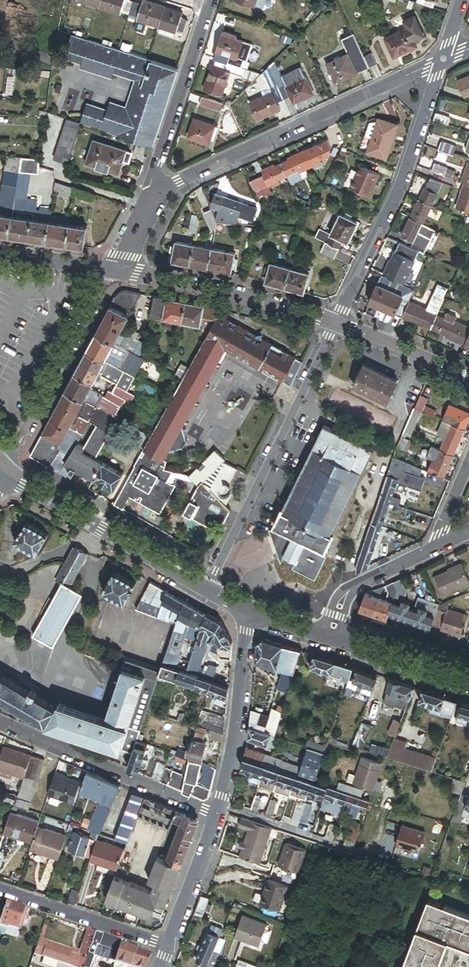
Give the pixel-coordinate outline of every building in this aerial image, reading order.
[(101,0),(77,0),(76,2),(98,10),(101,0)] [(133,5),(124,2),(125,0),(101,0),(98,10),(119,17),(120,13),(129,16),(133,5)] [(234,4),(255,10),(258,0),(235,0),(234,4)] [(433,9),(435,1),(432,0),(418,0),(417,4),(433,9)] [(158,29),(164,10),(143,3),(141,7),(133,5),(129,16),(137,19),(136,22),(158,29)] [(182,16),(164,10),(158,29),(176,35),(177,32),(184,35),(188,23),(180,21),(182,16)] [(408,29),(414,41),(424,36),(415,17),(405,21),(408,29)] [(354,34),(351,28),(343,32),(346,38),(354,34)] [(385,39),(394,57),(416,47),(414,41),(408,29),(385,39)] [(215,59),(218,60),(232,64),(242,68),(250,44),(236,39),(237,36),(224,31),(215,59)] [(363,55),(354,34),(346,38),(341,40),(348,55),(349,55),(358,74),(370,69),(363,55)] [(134,82),(131,92),(166,104),(177,72),(147,62),(69,36),(61,59),(78,65),(77,69),(109,80),(111,74),(134,82)] [(369,52),(363,55),(370,69),(376,66),(369,52)] [(327,65),(336,84),(358,74),(349,55),(348,55),(327,65)] [(232,64),(218,60),(216,68),(230,72),(229,74),(242,78),(241,80),(252,84),(256,79),(262,74),(242,68),(232,64)] [(275,64),(270,69),(284,100),(290,97),(286,88),(282,78),(275,64)] [(216,68),(213,67),(205,91),(222,96),(229,74),(230,72),(216,68)] [(269,67),(262,74),(270,90),(272,94),(276,104),(284,100),(270,69),(269,67)] [(301,69),(282,78),(286,88),(296,83),(294,78),(301,75),(304,80),(306,79),(301,69)] [(262,74),(256,79),(263,93),(270,90),(262,74)] [(296,83),(286,88),(290,97),(294,104),(313,95),(306,79),(304,80),(301,75),(294,78),(296,83)] [(468,97),(468,80),(468,77),(456,82),(463,99),(468,97)] [(85,107),(79,126),(136,145),(146,148),(151,150),(157,132),(153,130),(157,118),(161,119),(166,104),(131,92),(124,111),(108,106),(106,114),(85,107)] [(276,104),(272,94),(265,98),(251,104),(258,121),(280,111),(276,104)] [(220,112),(222,104),(202,98),(200,105),(220,112)] [(433,117),(430,124),(445,129),(447,122),(433,117)] [(195,120),(189,138),(209,144),(209,141),(214,127),(195,120)] [(372,138),(367,153),(387,159),(398,126),(378,120),(378,121),(372,138)] [(66,165),(79,126),(66,121),(53,161),(66,165)] [(372,138),(378,121),(370,123),(365,136),(372,138)] [(218,128),(214,127),(209,141),(213,142),(218,128)] [(94,142),(86,165),(118,176),(123,162),(127,164),(130,154),(94,142)] [(146,148),(136,145),(133,154),(143,157),(146,148)] [(455,151),(441,146),(438,155),(452,160),(455,151)] [(282,164),(287,176),(296,172),(297,174),(299,173),(314,166),(308,151),(299,155),(299,154),(290,158),(291,160),(282,164)] [(21,173),(23,159),(6,158),(4,171),(21,173)] [(39,161),(23,159),(21,173),(20,181),(15,211),(36,215),(35,221),(52,224),(53,218),(53,212),(41,209),(40,212),(38,212),(39,202),(26,200),(27,196),(24,195),(27,175),(37,176),(38,167),(39,161)] [(277,181),(287,176),(282,164),(271,169),(270,167),(262,171),(264,176),(269,187),(277,183),(277,181)] [(465,165),(458,186),(461,187),(468,190),(468,166),(465,165)] [(380,175),(359,166),(350,188),(371,198),(377,185),(375,185),(380,175)] [(20,181),(21,173),(4,171),(3,179),(20,181)] [(297,174),(296,172),(287,176),(291,185),(302,180),(299,173),(297,174)] [(269,187),(264,176),(249,182),(256,197),(264,194),(265,196),(272,193),(269,187)] [(14,218),(15,211),(20,181),(3,179),(0,196),(0,209),(1,209),(0,215),(14,218)] [(77,190),(58,183),(56,191),(61,193),(60,198),(70,201),(72,196),(76,198),(77,190)] [(428,183),(423,193),(435,200),(441,187),(428,183)] [(461,187),(452,211),(468,217),(468,190),(461,187)] [(94,204),(97,196),(77,190),(76,198),(94,204)] [(417,204),(429,210),(435,200),(423,193),(417,204)] [(220,209),(225,197),(217,194),(212,206),(220,209)] [(225,197),(220,209),(253,222),(258,210),(225,197)] [(420,228),(429,210),(417,204),(408,221),(420,228)] [(216,224),(211,210),(203,212),(209,228),(215,230),(216,224)] [(15,211),(14,218),(35,221),(36,215),(15,211)] [(14,218),(0,215),(0,232),(11,234),(14,218)] [(325,244),(337,250),(342,241),(347,244),(358,224),(340,215),(329,236),(325,244)] [(35,221),(14,218),(11,234),(49,240),(52,224),(35,221)] [(420,228),(408,221),(399,238),(412,245),(409,250),(414,253),(422,257),(434,235),(420,228)] [(52,224),(49,240),(69,242),(72,222),(52,224)] [(89,225),(72,222),(69,242),(87,246),(89,225)] [(325,244),(329,236),(319,230),(315,238),(324,243),(325,244)] [(176,243),(172,263),(190,266),(193,246),(176,243)] [(325,244),(324,243),(320,252),(333,259),(338,250),(337,250),(325,244)] [(208,270),(211,250),(204,249),(193,246),(190,266),(208,270)] [(235,254),(211,250),(208,270),(232,274),(235,254)] [(399,287),(412,293),(428,260),(422,257),(414,253),(399,287)] [(283,288),(289,269),(270,263),(264,283),(265,283),(283,288)] [(283,288),(303,294),(310,271),(300,268),(299,272),(289,269),(283,288)] [(384,270),(380,278),(385,281),(389,272),(384,270)] [(412,293),(399,287),(385,281),(380,278),(368,305),(400,319),(407,304),(412,293)] [(114,300),(110,307),(128,316),(140,295),(125,293),(118,295),(114,300)] [(434,318),(442,301),(431,296),(424,312),(424,313),(434,318)] [(163,321),(167,300),(155,298),(152,318),(163,321)] [(185,304),(167,300),(163,321),(181,324),(185,304)] [(185,304),(181,324),(200,327),(204,307),(185,304)] [(409,323),(416,308),(407,304),(400,319),(400,320),(409,323)] [(128,316),(110,307),(96,333),(114,342),(132,352),(138,341),(125,334),(127,330),(122,328),(128,316)] [(221,311),(204,307),(200,327),(211,329),(221,311)] [(429,330),(434,318),(424,313),(424,312),(416,308),(409,323),(418,327),(419,325),(429,330)] [(445,313),(441,321),(451,326),(452,323),(455,317),(445,313)] [(144,450),(164,461),(169,451),(182,428),(226,351),(284,383),(297,358),(239,325),(237,330),(224,322),(226,318),(220,315),(144,450)] [(237,330),(239,325),(226,318),(224,322),(237,330)] [(434,318),(429,330),(446,337),(446,339),(463,346),(468,332),(468,331),(452,323),(451,326),(441,321),(434,318)] [(114,342),(96,333),(90,344),(90,346),(87,350),(105,360),(114,342)] [(147,345),(138,341),(132,352),(145,359),(147,346),(147,345)] [(132,352),(114,342),(105,360),(136,376),(145,359),(132,352)] [(155,347),(147,346),(145,359),(153,363),(155,347)] [(105,360),(87,350),(75,373),(93,382),(95,379),(105,360)] [(303,361),(297,358),(284,383),(290,387),(303,361)] [(136,376),(105,360),(95,379),(98,381),(101,375),(117,384),(112,393),(125,399),(131,402),(135,396),(127,392),(136,376)] [(182,364),(176,375),(183,379),(189,368),(182,364)] [(364,364),(354,385),(387,401),(397,380),(380,372),(364,364)] [(90,389),(93,382),(75,373),(68,386),(66,390),(84,399),(90,389)] [(102,395),(90,389),(84,399),(98,407),(116,416),(121,406),(105,397),(102,395)] [(84,399),(66,390),(45,428),(43,432),(61,441),(68,428),(84,399)] [(108,390),(105,397),(121,406),(125,399),(112,393),(108,390)] [(419,398),(415,408),(422,411),(424,406),(422,405),(424,400),(419,398)] [(98,407),(84,399),(68,428),(83,436),(90,422),(98,407)] [(424,406),(422,411),(432,416),(434,411),(424,406)] [(450,424),(463,429),(468,415),(448,406),(442,420),(450,424)] [(97,426),(109,433),(116,416),(98,407),(90,422),(97,426)] [(415,408),(413,408),(402,433),(410,437),(422,411),(415,408)] [(450,424),(442,420),(436,434),(441,436),(439,440),(443,442),(450,424)] [(443,442),(439,449),(452,455),(463,429),(450,424),(443,442)] [(97,426),(81,450),(92,457),(95,459),(109,433),(97,426)] [(322,549),(326,552),(375,450),(323,426),(275,527),(279,529),(322,549)] [(186,440),(182,428),(169,451),(181,448),(182,448),(186,440)] [(43,432),(30,457),(49,467),(59,449),(58,448),(61,441),(43,432)] [(408,441),(401,438),(396,447),(404,450),(408,441)] [(69,454),(65,462),(82,472),(92,457),(81,450),(75,446),(69,454)] [(429,473),(439,449),(436,448),(426,472),(429,473)] [(59,473),(65,462),(69,454),(59,449),(49,467),(59,473)] [(172,484),(174,477),(164,469),(166,462),(164,461),(144,450),(143,449),(114,504),(122,509),(129,497),(160,514),(172,491),(172,484)] [(452,455),(439,449),(429,473),(442,478),(452,455)] [(202,485),(223,462),(225,460),(217,452),(209,460),(210,460),(194,477),(191,480),(196,484),(198,486),(199,487),(202,485)] [(92,457),(82,472),(94,479),(103,463),(95,459),(92,457)] [(410,465),(392,458),(386,475),(397,479),(400,469),(408,471),(410,465)] [(119,472),(103,462),(103,463),(94,479),(113,491),(123,475),(122,474),(124,471),(121,469),(119,472)] [(226,497),(229,496),(230,494),(231,492),(232,490),(231,488),(230,486),(229,485),(228,484),(236,469),(223,462),(202,485),(219,500),(221,496),(222,497),(224,497),(226,497)] [(397,479),(386,475),(378,499),(389,502),(398,506),(400,498),(392,495),(397,479)] [(219,500),(202,485),(199,487),(198,486),(182,513),(211,529),(215,521),(214,520),(214,519),(223,524),(230,510),(225,506),(219,500)] [(222,497),(221,496),(219,500),(225,506),(231,495),(230,494),(229,496),(226,497),(224,497),(222,497)] [(389,502),(378,499),(369,523),(381,527),(389,502)] [(26,522),(15,542),(37,554),(48,534),(26,522)] [(354,568),(354,573),(367,567),(381,527),(369,523),(368,527),(364,538),(364,540),(360,551),(354,568)] [(364,538),(368,527),(360,524),(356,535),(364,538)] [(322,549),(279,529),(277,532),(270,529),(281,563),(285,557),(296,562),(293,569),(316,580),(327,557),(320,554),(322,549)] [(351,549),(360,551),(364,540),(356,537),(351,549)] [(73,548),(55,581),(62,585),(67,588),(86,555),(73,548)] [(436,577),(445,595),(468,584),(468,579),(463,565),(436,577)] [(113,571),(102,592),(123,603),(135,583),(113,571)] [(392,583),(396,592),(392,603),(401,607),(403,602),(406,593),(399,580),(392,583)] [(159,587),(150,582),(143,594),(152,599),(159,587)] [(388,593),(385,601),(392,603),(396,592),(392,583),(385,587),(388,593)] [(67,588),(62,585),(33,637),(53,648),(82,596),(67,588)] [(152,599),(150,603),(158,606),(168,612),(183,601),(159,587),(152,599)] [(376,594),(375,598),(379,599),(383,588),(375,592),(376,594)] [(152,599),(143,594),(135,609),(145,612),(147,609),(150,603),(152,599)] [(361,610),(374,614),(379,599),(375,598),(367,596),(366,596),(361,610)] [(389,614),(392,603),(385,601),(379,599),(374,614),(387,618),(389,614)] [(418,599),(414,611),(411,621),(433,628),(434,624),(440,606),(418,599)] [(158,613),(147,609),(145,612),(176,624),(183,601),(168,612),(166,617),(158,614),(158,613)] [(194,607),(183,601),(176,624),(171,637),(176,638),(178,631),(182,632),(187,622),(188,623),(194,607)] [(450,601),(440,606),(434,624),(442,627),(448,609),(450,601)] [(389,614),(411,621),(414,611),(408,609),(410,604),(403,602),(401,607),(392,603),(389,614)] [(206,614),(194,607),(188,623),(192,625),(189,632),(198,636),(206,614)] [(468,616),(448,609),(442,627),(441,629),(452,632),(452,630),(462,633),(468,616)] [(221,623),(206,614),(198,636),(188,663),(185,670),(212,679),(216,667),(208,665),(206,672),(198,669),(208,641),(213,643),(210,652),(217,654),(219,658),(231,659),(232,643),(221,623)] [(188,623),(187,622),(182,632),(178,631),(176,638),(171,637),(165,655),(177,659),(186,635),(188,623)] [(258,643),(256,662),(284,671),(295,674),(302,651),(263,639),(258,643)] [(165,655),(163,662),(174,666),(177,659),(165,655)] [(337,662),(315,655),(311,667),(333,674),(337,662)] [(160,670),(161,667),(126,656),(126,659),(160,670)] [(46,725),(120,750),(128,727),(140,731),(146,712),(148,706),(157,681),(158,675),(160,670),(126,659),(107,719),(59,703),(56,708),(46,725)] [(188,663),(178,660),(176,667),(185,670),(188,663)] [(337,662),(333,674),(342,677),(341,680),(349,683),(350,679),(354,669),(354,667),(337,662)] [(179,671),(161,667),(160,670),(158,675),(176,682),(179,671)] [(358,670),(354,680),(374,688),(378,678),(358,670)] [(197,677),(179,671),(176,682),(193,688),(197,677)] [(295,674),(284,671),(278,690),(289,694),(295,674)] [(158,675),(157,681),(174,687),(176,682),(158,675)] [(0,677),(0,703),(2,700),(18,709),(17,711),(24,716),(26,714),(46,725),(56,708),(35,697),(36,694),(32,692),(31,691),(30,691),(29,692),(29,693),(29,694),(0,677)] [(207,692),(211,682),(197,677),(193,688),(207,692)] [(416,687),(392,679),(389,688),(411,700),(416,687)] [(374,688),(354,680),(351,688),(371,696),(374,688)] [(227,699),(228,687),(211,682),(207,692),(216,695),(227,699)] [(411,700),(389,688),(385,701),(406,711),(411,700)] [(446,696),(424,690),(421,701),(432,705),(442,708),(446,696)] [(226,706),(227,699),(216,695),(213,702),(226,706)] [(459,700),(446,696),(442,708),(455,712),(459,700)] [(463,702),(460,713),(468,716),(468,704),(463,702)] [(442,708),(432,705),(430,710),(453,717),(455,712),(442,708)] [(156,709),(148,706),(146,712),(154,714),(156,709)] [(270,717),(265,732),(272,735),(275,736),(283,711),(278,710),(273,708),(270,717)] [(184,715),(167,710),(163,717),(182,722),(184,715)] [(252,711),(250,727),(265,732),(270,717),(252,711)] [(200,713),(196,727),(205,729),(211,731),(223,734),(223,733),(224,719),(209,714),(206,715),(200,713)] [(460,713),(457,720),(468,723),(468,720),(468,716),(460,713)] [(362,722),(358,733),(368,737),(372,726),(362,722)] [(396,737),(401,724),(395,722),(390,734),(396,737)] [(140,731),(128,727),(120,750),(132,754),(137,740),(140,731)] [(205,729),(196,727),(192,745),(188,744),(187,747),(188,747),(187,753),(173,749),(172,754),(176,755),(190,760),(202,763),(206,742),(203,741),(205,729)] [(265,732),(250,727),(248,739),(268,745),(272,735),(265,732)] [(221,743),(223,734),(211,731),(208,739),(221,743)] [(368,737),(358,733),(353,747),(364,750),(368,737)] [(272,735),(268,745),(275,747),(279,737),(275,736),(272,735)] [(132,754),(127,769),(137,774),(145,751),(144,751),(146,744),(137,740),(132,754)] [(394,741),(387,758),(412,765),(415,756),(403,752),(405,749),(406,745),(394,741)] [(284,760),(247,748),(245,759),(267,766),(281,771),(284,761),(284,760)] [(310,748),(302,767),(299,777),(313,782),(316,783),(325,754),(320,752),(310,748)] [(3,749),(2,752),(0,757),(0,759),(17,764),(20,755),(3,749)] [(405,749),(403,752),(415,756),(412,765),(427,770),(431,757),(405,749)] [(20,755),(17,764),(26,767),(29,758),(20,755)] [(215,770),(202,763),(190,760),(176,755),(174,759),(188,765),(185,778),(169,772),(165,785),(204,802),(208,800),(215,770)] [(22,778),(12,807),(25,811),(41,761),(29,758),(26,767),(22,778)] [(363,758),(361,765),(379,771),(382,764),(363,758)] [(13,775),(22,778),(26,767),(17,764),(0,759),(0,771),(13,775)] [(267,766),(245,759),(242,769),(253,773),(263,776),(267,766)] [(302,767),(284,761),(281,771),(282,771),(298,777),(299,777),(302,767)] [(163,770),(165,766),(156,763),(151,779),(159,783),(163,770)] [(361,765),(357,777),(354,785),(373,791),(379,771),(361,765)] [(281,771),(267,766),(263,776),(279,782),(282,771),(281,771)] [(169,772),(163,770),(159,783),(165,785),(169,772)] [(11,781),(13,775),(0,771),(0,777),(11,781)] [(298,777),(282,771),(279,782),(294,787),(298,777)] [(263,776),(253,773),(251,781),(260,784),(261,782),(263,776)] [(86,774),(80,794),(85,796),(113,806),(120,788),(86,774)] [(354,785),(357,777),(350,774),(347,782),(354,785)] [(73,805),(79,786),(61,780),(62,777),(54,775),(47,797),(73,805)] [(279,782),(263,776),(261,782),(276,787),(279,782)] [(313,782),(299,777),(298,777),(294,787),(310,792),(313,782)] [(454,779),(450,792),(462,795),(466,782),(454,779)] [(275,791),(276,787),(261,782),(260,784),(260,785),(266,787),(265,791),(268,792),(270,789),(275,791)] [(291,794),(294,787),(279,782),(276,787),(275,791),(291,796),(291,794)] [(329,787),(316,783),(313,782),(310,792),(325,798),(329,787)] [(338,783),(335,789),(350,794),(361,798),(363,791),(338,783)] [(308,796),(310,792),(294,787),(291,794),(307,800),(308,796)] [(335,789),(329,787),(325,798),(329,799),(346,805),(350,794),(335,789)] [(325,798),(310,792),(308,796),(324,802),(325,798)] [(15,797),(7,794),(4,804),(12,807),(15,797)] [(361,798),(350,794),(346,805),(368,812),(372,801),(361,798)] [(136,818),(143,799),(131,795),(116,836),(128,840),(136,818)] [(468,798),(462,795),(452,823),(461,826),(463,817),(466,808),(468,798)] [(262,798),(256,796),(252,808),(252,809),(258,811),(262,798)] [(175,811),(144,798),(143,799),(136,818),(168,832),(171,822),(175,811)] [(279,802),(273,799),(268,814),(275,816),(279,802)] [(323,803),(322,808),(343,815),(345,811),(346,805),(329,799),(327,804),(323,803)] [(313,805),(306,802),(304,807),(300,821),(307,823),(313,805)] [(300,821),(304,807),(298,805),(294,818),(300,821)] [(368,812),(346,805),(345,811),(366,818),(368,812)] [(110,812),(98,806),(90,826),(87,832),(92,833),(98,835),(100,836),(110,812)] [(183,815),(175,811),(171,822),(180,825),(183,815)] [(39,822),(10,813),(3,834),(15,838),(17,832),(34,838),(37,828),(39,822)] [(193,819),(183,815),(180,825),(166,860),(181,865),(196,824),(193,819)] [(272,829),(241,819),(239,827),(249,831),(240,857),(260,864),(269,836),(272,829)] [(87,832),(90,826),(81,824),(79,829),(87,832)] [(332,833),(337,834),(340,826),(332,824),(329,832),(332,833)] [(349,838),(357,841),(362,827),(354,824),(349,838)] [(426,833),(402,826),(396,846),(420,853),(426,833)] [(58,859),(65,837),(37,828),(34,838),(32,844),(30,850),(58,859)] [(276,839),(279,831),(272,829),(269,836),(276,839)] [(17,832),(15,838),(32,844),(34,838),(17,832)] [(98,835),(92,833),(91,840),(89,843),(95,844),(97,839),(98,835)] [(67,851),(85,858),(89,843),(91,840),(73,834),(67,851)] [(127,844),(127,841),(104,834),(103,836),(127,844)] [(126,845),(127,844),(103,836),(103,837),(126,845)] [(347,844),(355,847),(357,841),(349,838),(347,844)] [(125,848),(97,839),(95,844),(90,859),(90,860),(117,870),(125,848)] [(90,859),(95,844),(89,843),(85,858),(90,859)] [(306,852),(286,845),(279,866),(299,873),(306,852)] [(158,857),(156,856),(147,880),(154,882),(172,889),(181,865),(166,860),(163,859),(158,857)] [(163,913),(169,896),(151,889),(115,875),(106,900),(151,917),(154,909),(163,913)] [(280,905),(286,885),(269,880),(266,892),(263,900),(280,905)] [(172,889),(154,882),(151,889),(169,896),(172,889)] [(266,892),(258,890),(256,897),(263,900),(266,892)] [(79,893),(71,891),(67,904),(74,906),(79,893)] [(210,899),(202,896),(195,914),(203,917),(205,910),(208,904),(210,899)] [(448,906),(447,908),(443,907),(443,904),(430,899),(419,929),(450,940),(452,936),(461,939),(459,944),(468,948),(468,914),(448,906)] [(0,920),(0,935),(3,936),(3,935),(5,929),(18,933),(22,921),(24,922),(28,912),(5,905),(0,920)] [(242,924),(234,943),(260,953),(262,948),(266,936),(267,934),(242,924)] [(212,927),(209,933),(215,935),(217,929),(212,927)] [(18,933),(5,929),(3,935),(16,939),(18,933)] [(450,940),(419,929),(404,966),(440,966),(450,940)] [(86,931),(78,955),(76,959),(68,956),(64,966),(65,966),(82,966),(93,934),(86,931)] [(209,933),(208,933),(197,960),(213,966),(220,952),(214,950),(219,937),(215,935),(209,933)] [(93,934),(82,966),(92,966),(95,958),(107,962),(107,963),(113,965),(116,955),(97,948),(100,939),(101,937),(93,934)] [(271,938),(266,936),(262,948),(266,950),(271,938)] [(214,950),(220,952),(225,940),(219,937),(214,950)] [(104,940),(100,939),(97,948),(116,955),(119,948),(120,943),(104,938),(104,940)] [(41,959),(54,963),(59,949),(46,944),(41,959)] [(113,965),(118,966),(129,966),(135,948),(129,946),(127,951),(119,948),(116,955),(113,965)] [(129,966),(147,966),(151,957),(148,952),(135,948),(129,966)] [(59,949),(54,963),(64,966),(68,956),(60,953),(61,949),(59,949)] [(78,955),(61,949),(60,953),(68,956),(76,959),(78,955)]
